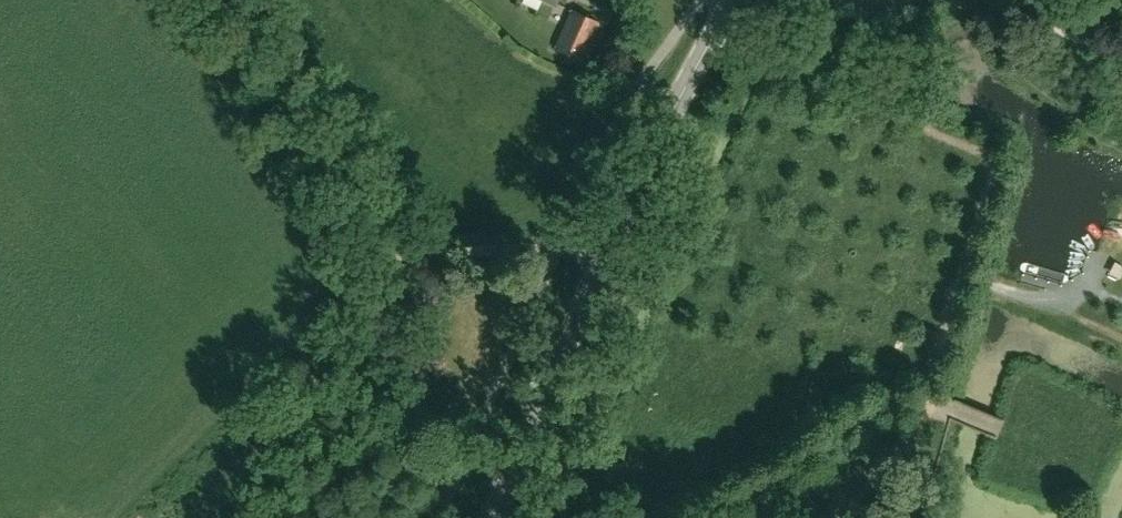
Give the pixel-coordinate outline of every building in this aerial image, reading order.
[(580,61),(598,21),(572,9),(553,49),(580,61)]
